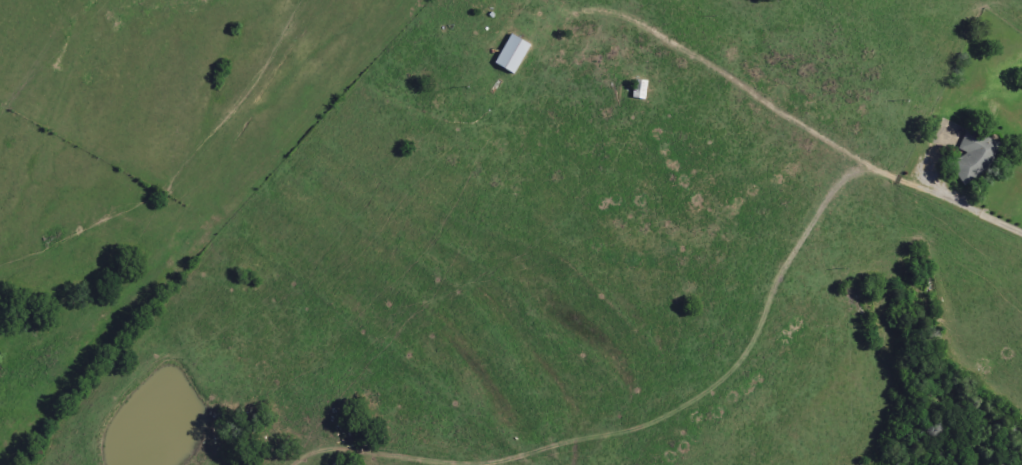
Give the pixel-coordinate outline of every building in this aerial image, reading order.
[(527,45),(507,36),(494,67),(514,75),(527,45)] [(975,188),(995,143),(967,130),(958,151),(961,152),(950,176),(975,188)]
